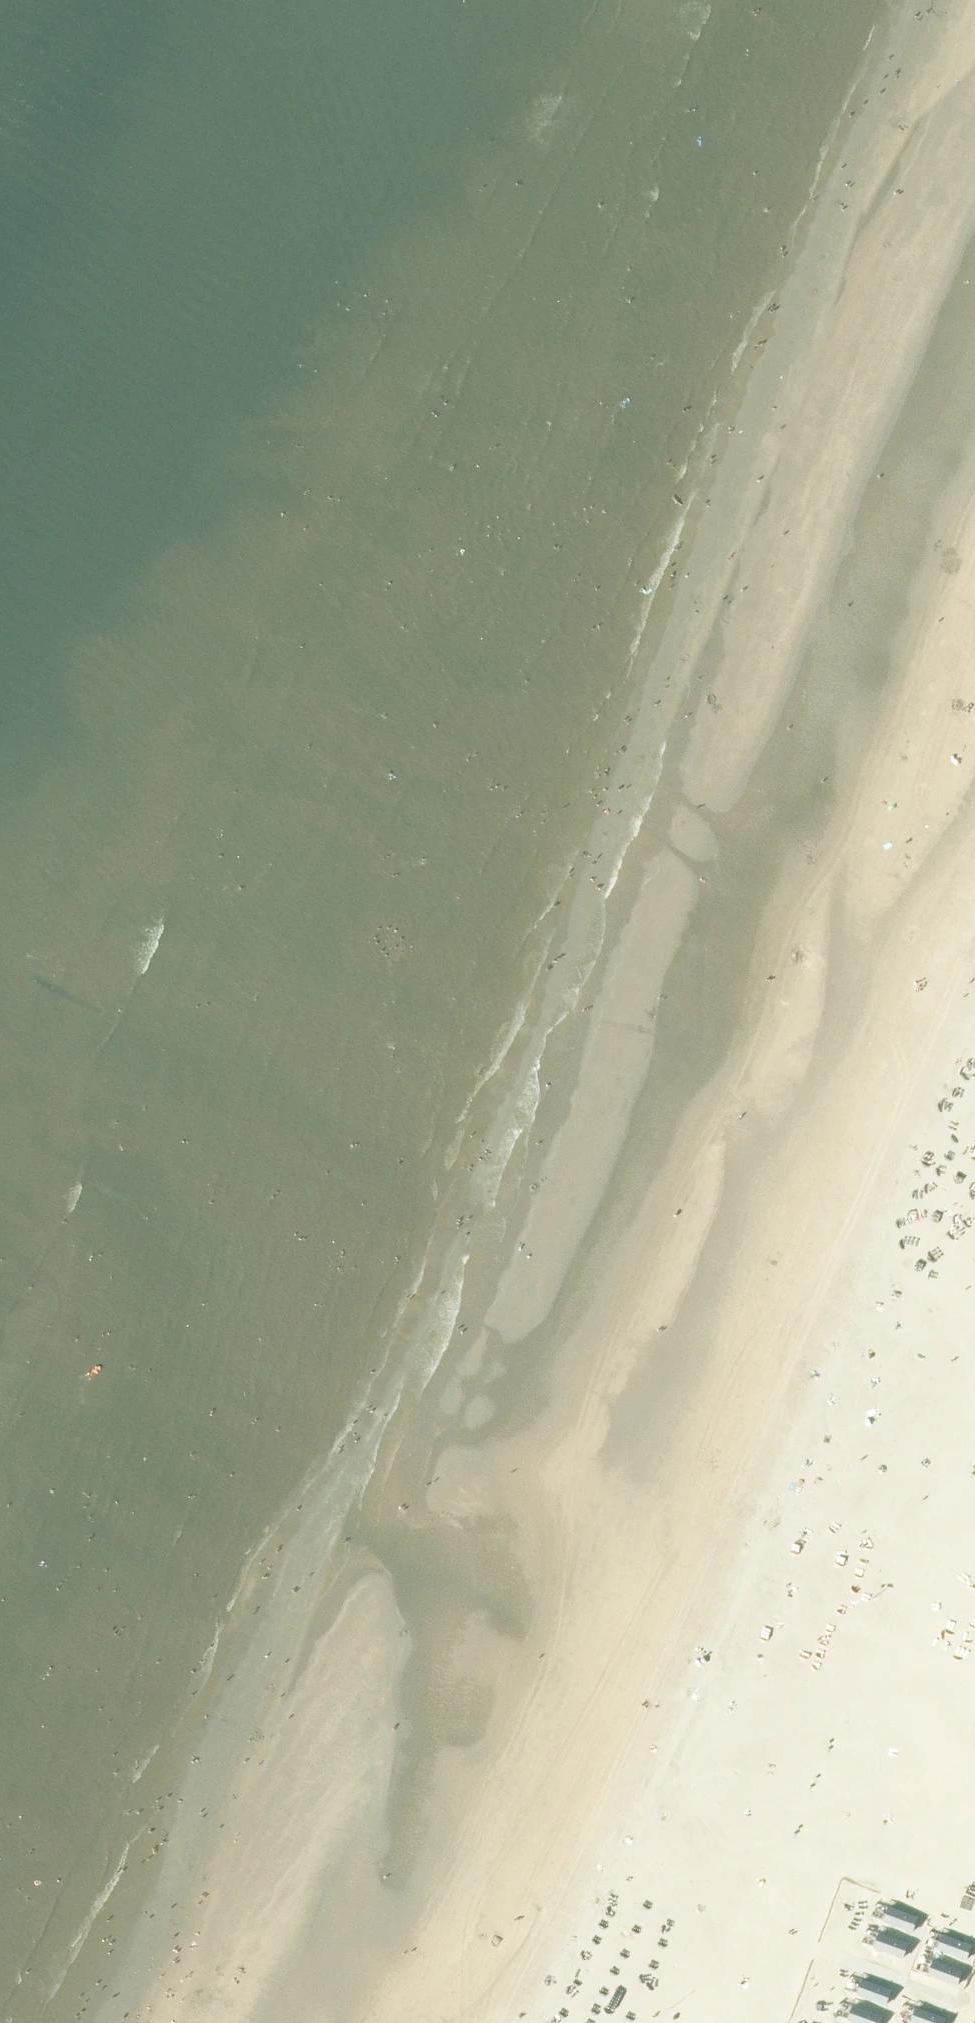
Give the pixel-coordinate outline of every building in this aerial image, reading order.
[(912,1929),(918,1915),(899,1908),(893,1922),(912,1929)] [(861,1997),(886,2000),(888,1984),(863,1981),(861,1997)] [(917,2022),(943,2022),(946,2016),(919,2006),(913,2022),(917,2022)] [(857,2020),(863,2022),(878,2022),(879,2020),(861,2012),(857,2020)]
